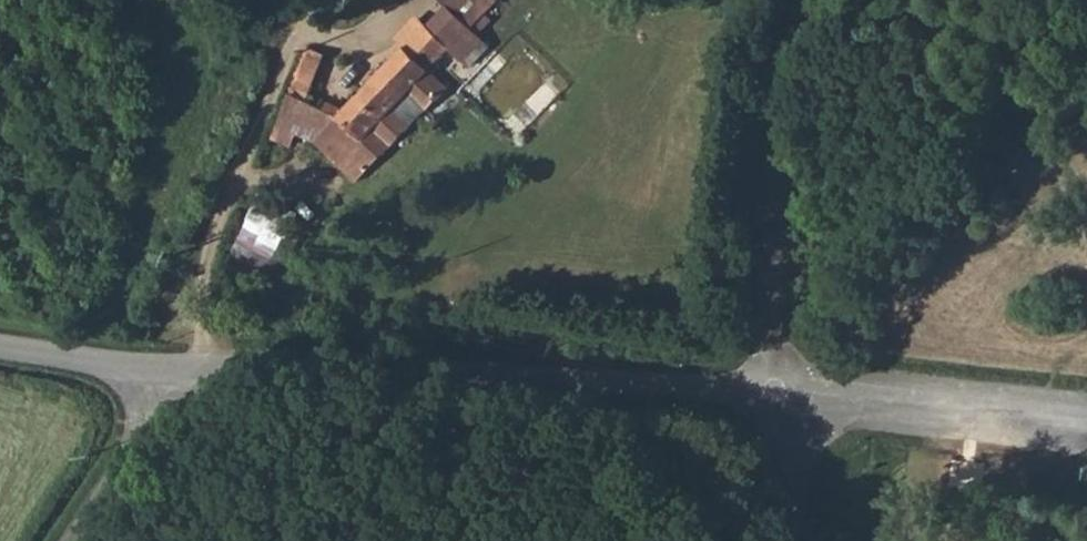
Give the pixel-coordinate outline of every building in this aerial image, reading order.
[(324,54),(310,47),(267,136),(356,182),(409,126),(391,109),(404,95),(422,112),(444,88),(426,71),(448,48),(467,69),(520,8),(512,0),(436,0),(444,8),(428,27),(415,16),(395,35),(403,44),(335,120),(304,103),(324,54)]
